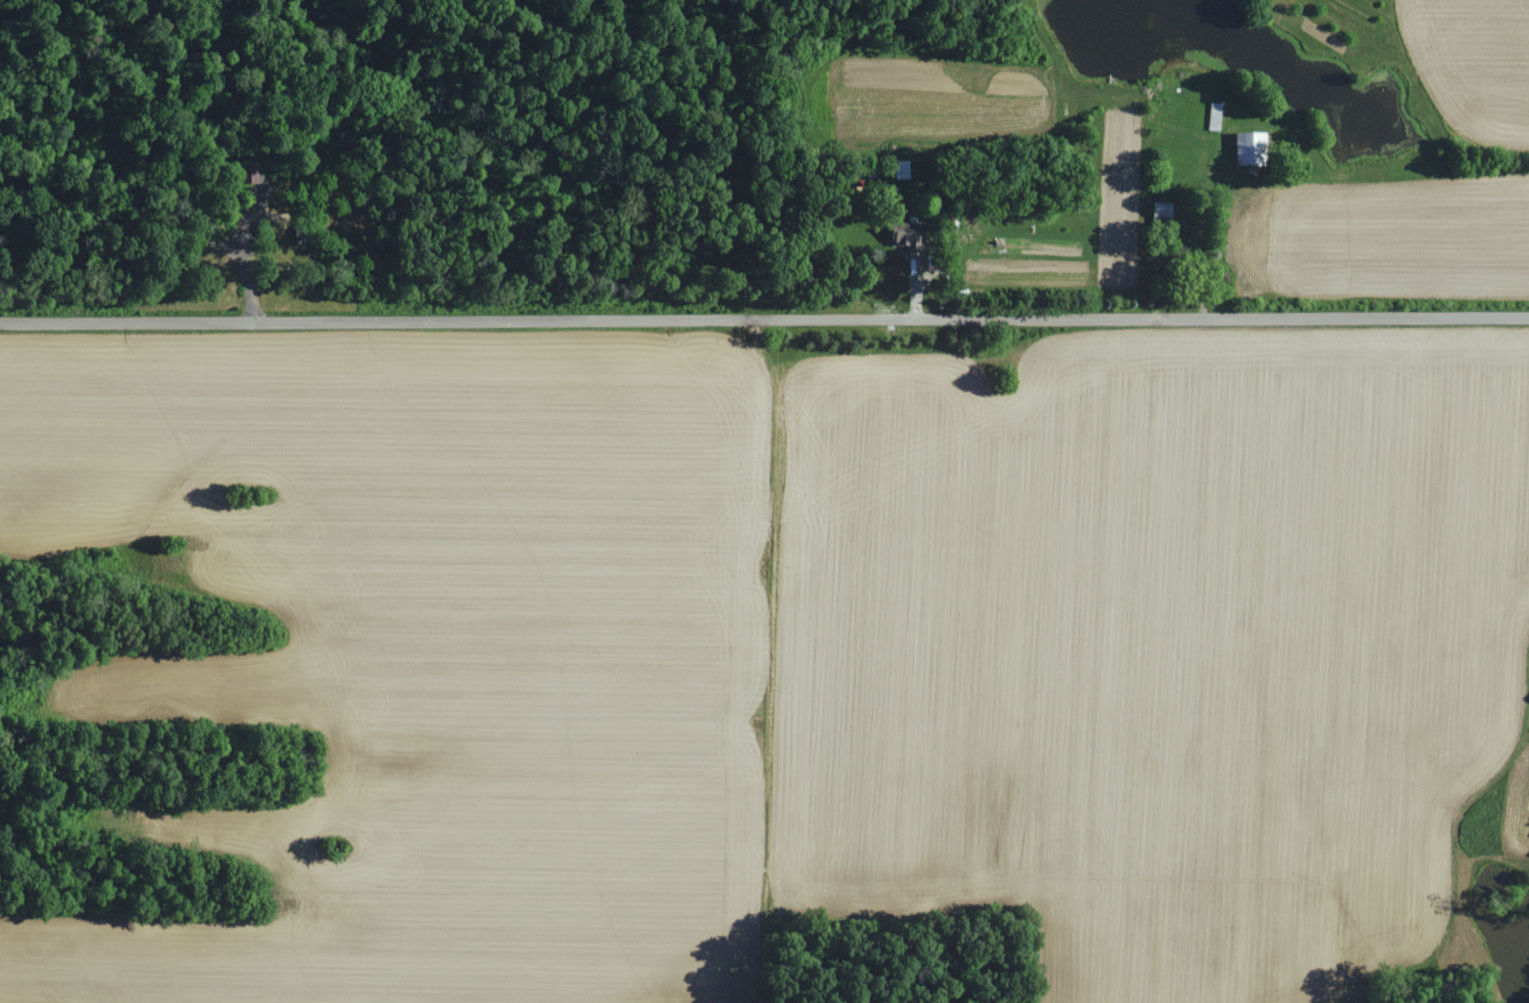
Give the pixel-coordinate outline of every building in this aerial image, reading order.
[(1229,165),(1243,165),(1243,172),(1258,172),(1259,134),(1230,134),(1229,165)] [(256,164),(240,164),(240,185),(256,185),(256,164)] [(920,254),(920,225),(885,225),(885,247),(902,247),(902,254),(920,254)]
